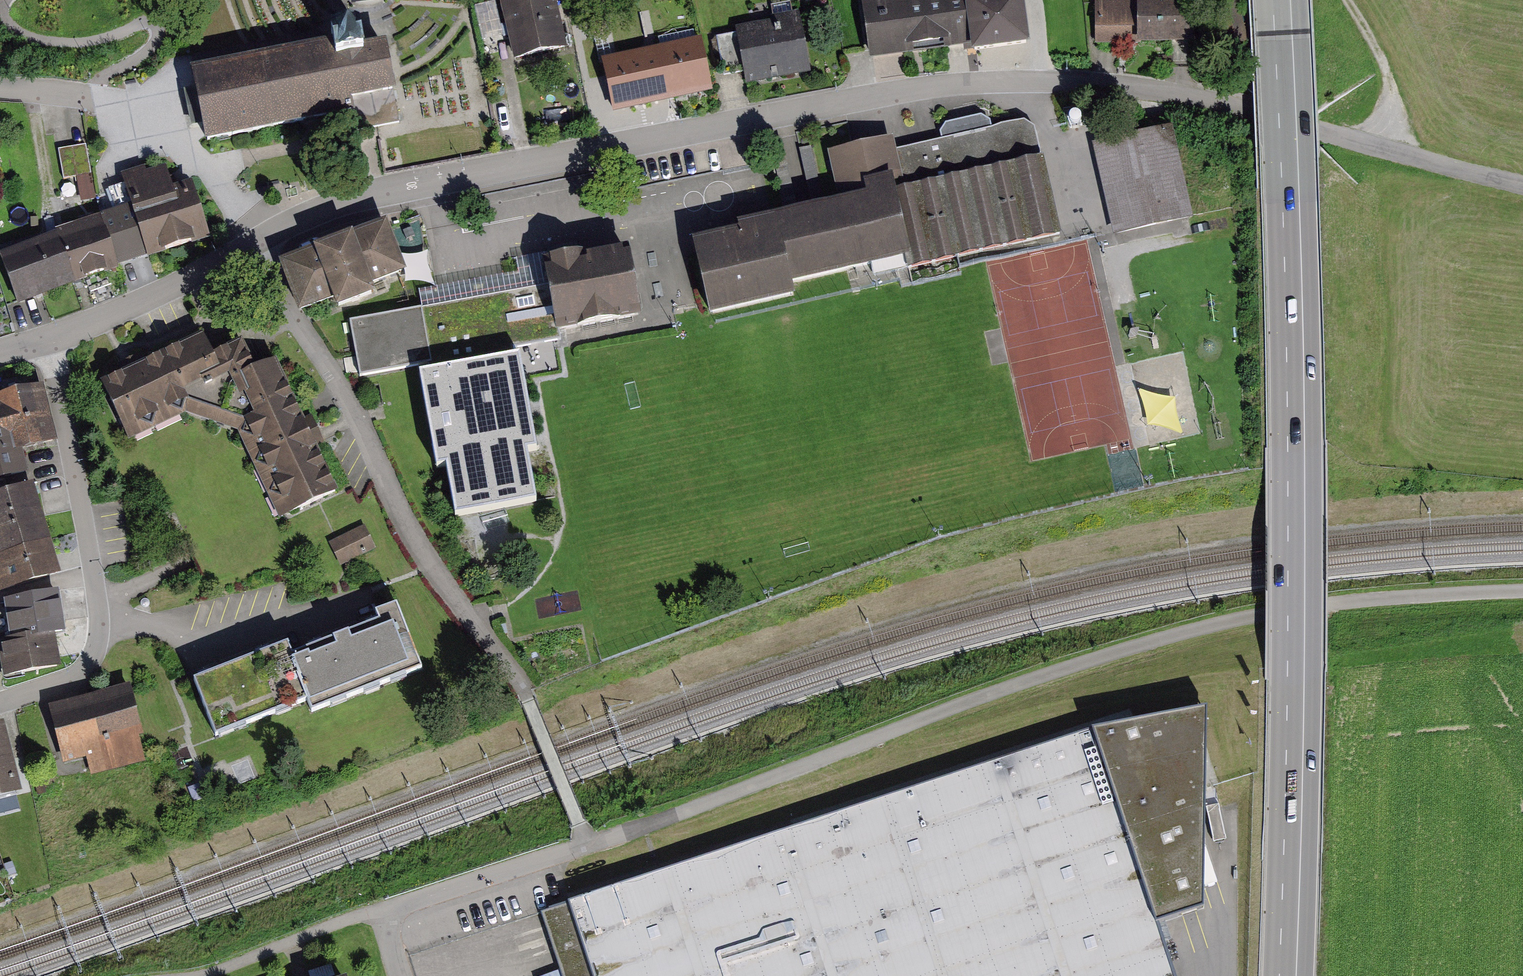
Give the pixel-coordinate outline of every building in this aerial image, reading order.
[(503,0),(518,68),(566,57),(554,4),(534,8),(532,0),(503,0)] [(870,61),(971,47),(972,56),(1031,47),(1024,0),(861,0),(870,61)] [(1095,45),(1188,45),(1188,0),(1095,0),(1095,45)] [(799,12),(735,24),(736,34),(743,74),(745,85),(810,74),(799,12)] [(331,38),(193,65),(207,134),(347,106),(351,126),(399,117),(392,83),(383,40),(363,44),(358,22),(329,28),(331,38)] [(662,23),(597,37),(614,114),(711,93),(699,39),(667,46),(662,23)] [(724,77),(743,74),(736,34),(717,37),(724,77)] [(895,140),(832,151),(841,201),(741,224),(742,234),(695,243),(708,315),(795,299),(793,286),(912,259),(915,271),(1063,240),(1036,131),(1027,125),(993,131),(991,125),(984,120),(946,126),(942,135),(944,143),(899,152),(895,140)] [(1129,138),(1098,146),(1126,262),(1196,245),(1167,129),(1129,138)] [(87,145),(58,150),(63,179),(92,175),(87,145)] [(132,211),(5,249),(20,302),(206,246),(188,188),(173,192),(165,168),(123,181),(132,211)] [(388,224),(287,261),(307,316),(338,304),(341,312),(380,298),(378,295),(374,284),(406,272),(388,224)] [(548,289),(355,324),(364,377),(420,367),(438,468),(450,466),(459,516),(532,503),(524,461),(533,460),(513,352),(560,343),(558,333),(639,318),(627,250),(544,265),(548,289)] [(428,257),(404,261),(410,288),(433,283),(428,257)] [(203,337),(102,384),(129,442),(186,415),(242,436),(282,521),(336,494),(275,364),(259,370),(245,340),(214,357),(203,337)] [(0,400),(0,478),(30,471),(25,449),(58,440),(46,389),(0,400)] [(0,495),(0,587),(58,571),(35,486),(0,495)] [(365,527),(332,542),(342,564),(375,549),(365,527)] [(63,595),(6,604),(12,644),(0,646),(5,676),(62,667),(58,638),(69,637),(63,595)] [(290,647),(194,684),(215,741),(307,706),(309,713),(422,669),(398,605),(374,614),(378,625),(294,656),(290,647)] [(134,688),(53,705),(65,763),(86,758),(91,778),(142,767),(137,745),(146,743),(134,688)] [(1158,923),(1203,907),(1205,789),(1207,711),(1092,733),(541,914),(562,975),(1175,975),(1158,923)] [(0,724),(0,799),(22,793),(4,723),(0,724)]
